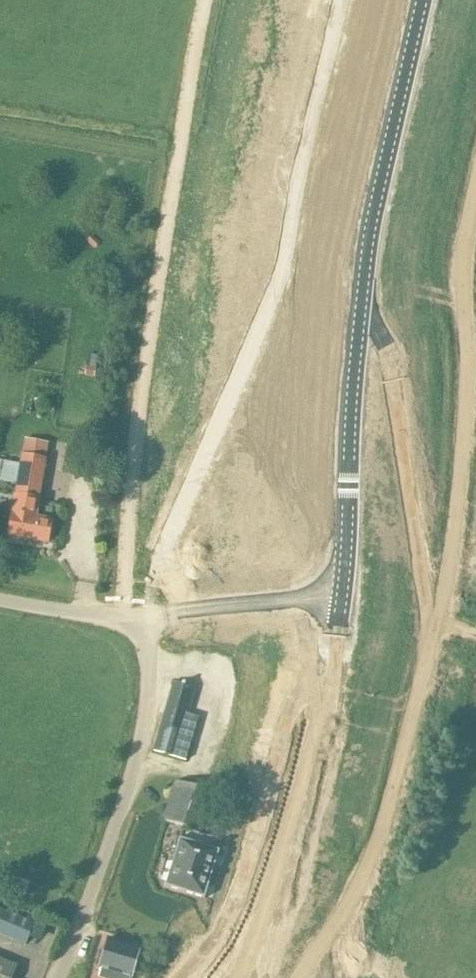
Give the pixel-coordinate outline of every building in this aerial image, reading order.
[(15,494),(8,536),(47,542),(51,519),(35,516),(38,498),(40,498),(47,458),(46,457),(48,443),(24,439),(22,453),(20,453),(19,463),(15,484),(14,493),(15,494)] [(66,463),(65,465),(81,467),(83,454),(67,452),(66,463)] [(174,682),(155,751),(186,759),(192,737),(182,734),(195,688),(174,682)] [(161,820),(207,835),(219,798),(174,781),(161,820)] [(166,886),(203,898),(218,851),(180,839),(166,886)] [(17,892),(26,896),(30,883),(20,880),(17,892)] [(26,946),(34,925),(2,913),(0,918),(0,935),(26,946)] [(98,977),(103,977),(129,977),(130,977),(131,977),(140,948),(107,938),(98,969),(100,969),(98,977)] [(17,966),(0,959),(0,977),(12,977),(17,966)]
